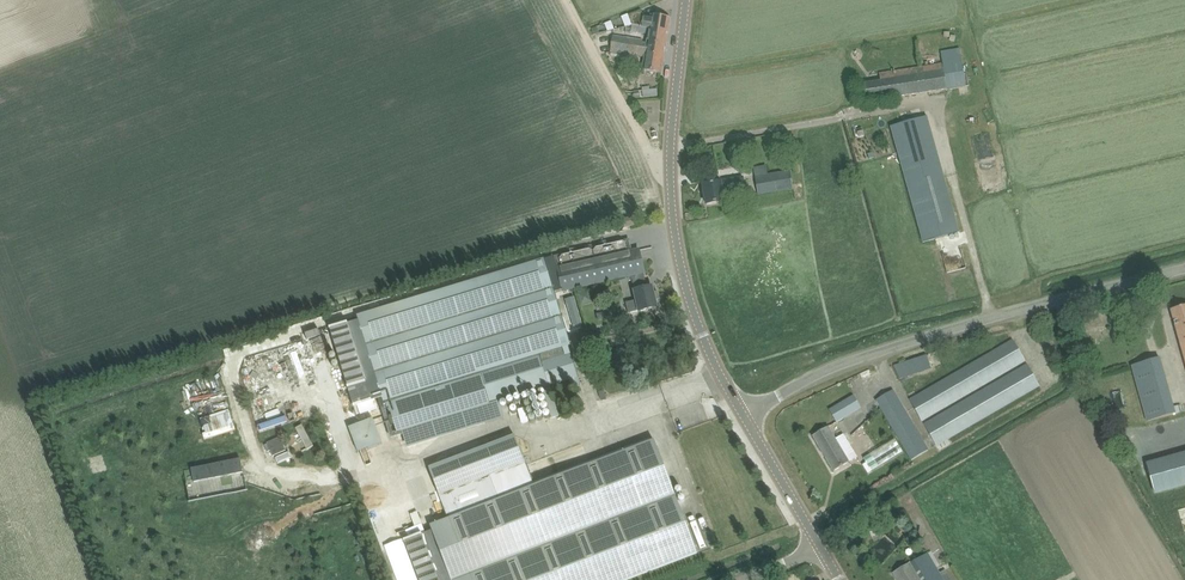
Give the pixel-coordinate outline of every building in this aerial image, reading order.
[(650,28),(650,29),(653,29),(653,30),(659,31),(657,41),(667,42),(671,18),(652,15),(651,17),(644,16),(642,10),(629,15),(632,25),(650,28)] [(611,52),(614,52),(626,45),(656,50),(655,58),(664,59),(667,42),(657,41),(659,31),(653,30),(653,29),(650,29),(647,43),(642,42),(643,40),(613,36),(611,52)] [(643,71),(650,72),(662,74),(664,59),(655,58),(656,50),(626,45),(614,52),(645,57),(643,71)] [(941,64),(891,72),(879,74),(881,81),(860,84),(863,103),(875,101),(945,90),(967,87),(962,58),(961,59),(959,48),(940,51),(941,64)] [(657,89),(650,90),(651,98),(658,97),(657,89)] [(919,223),(952,214),(935,151),(902,161),(919,223)] [(792,190),(790,172),(755,177),(758,196),(792,190)] [(723,199),(731,198),(731,200),(747,198),(744,184),(743,176),(720,180),(721,182),(703,185),(707,205),(723,202),(723,199)] [(632,218),(623,220),(625,228),(634,225),(632,218)] [(639,311),(639,312),(657,308),(652,287),(647,288),(644,273),(639,250),(632,252),(629,240),(556,256),(564,290),(627,277),(628,279),(632,278),(635,291),(637,300),(626,303),(628,313),(639,311)] [(398,435),(548,388),(571,380),(579,378),(568,346),(570,345),(544,259),(358,315),(359,317),(360,321),(345,325),(330,329),(354,407),(372,402),(382,399),(384,405),(385,404),(387,410),(390,409),(398,435)] [(1171,310),(1174,321),(1184,361),(1184,306),(1171,310)] [(910,400),(916,411),(922,421),(1025,360),(1013,340),(910,400)] [(897,377),(930,370),(927,355),(894,363),(897,377)] [(1132,366),(1135,377),(1147,421),(1175,413),(1160,358),(1132,366)] [(936,445),(1039,385),(1027,364),(923,424),(936,445)] [(876,400),(882,410),(911,459),(928,449),(899,401),(893,390),(876,400)] [(854,396),(829,410),(837,423),(861,408),(854,396)] [(203,438),(232,430),(226,410),(198,418),(203,438)] [(373,419),(358,425),(367,450),(383,444),(373,419)] [(304,448),(311,445),(300,424),(293,428),(304,448)] [(846,457),(854,452),(844,435),(836,439),(828,427),(813,436),(834,471),(849,462),(846,457)] [(285,449),(279,436),(265,443),(271,456),(285,449)] [(698,554),(654,440),(651,442),(650,439),(533,484),(525,464),(522,454),(515,436),(429,469),(449,519),(439,523),(431,526),(433,531),(427,533),(426,534),(422,535),(409,539),(404,541),(405,543),(406,543),(420,579),(628,579),(698,554)] [(275,454),(277,462),(289,458),(287,450),(275,454)] [(1142,462),(1149,494),(1184,485),(1184,451),(1142,462)] [(191,500),(245,489),(240,465),(186,476),(191,500)] [(415,511),(409,513),(413,527),(404,530),(405,533),(421,528),(415,511)] [(928,554),(910,564),(904,567),(894,573),(898,579),(943,579),(928,554)]
